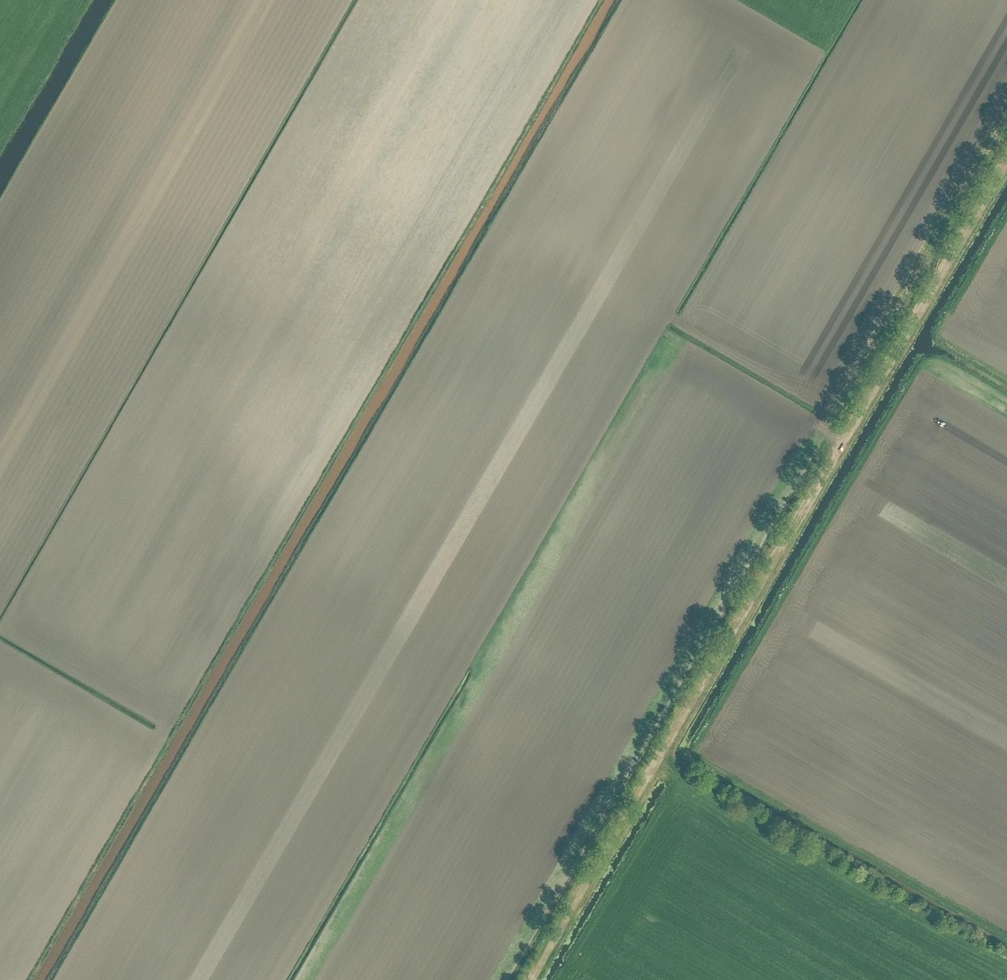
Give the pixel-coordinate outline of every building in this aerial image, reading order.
[(901,304),(893,315),(902,322),(910,310),(901,304)]
